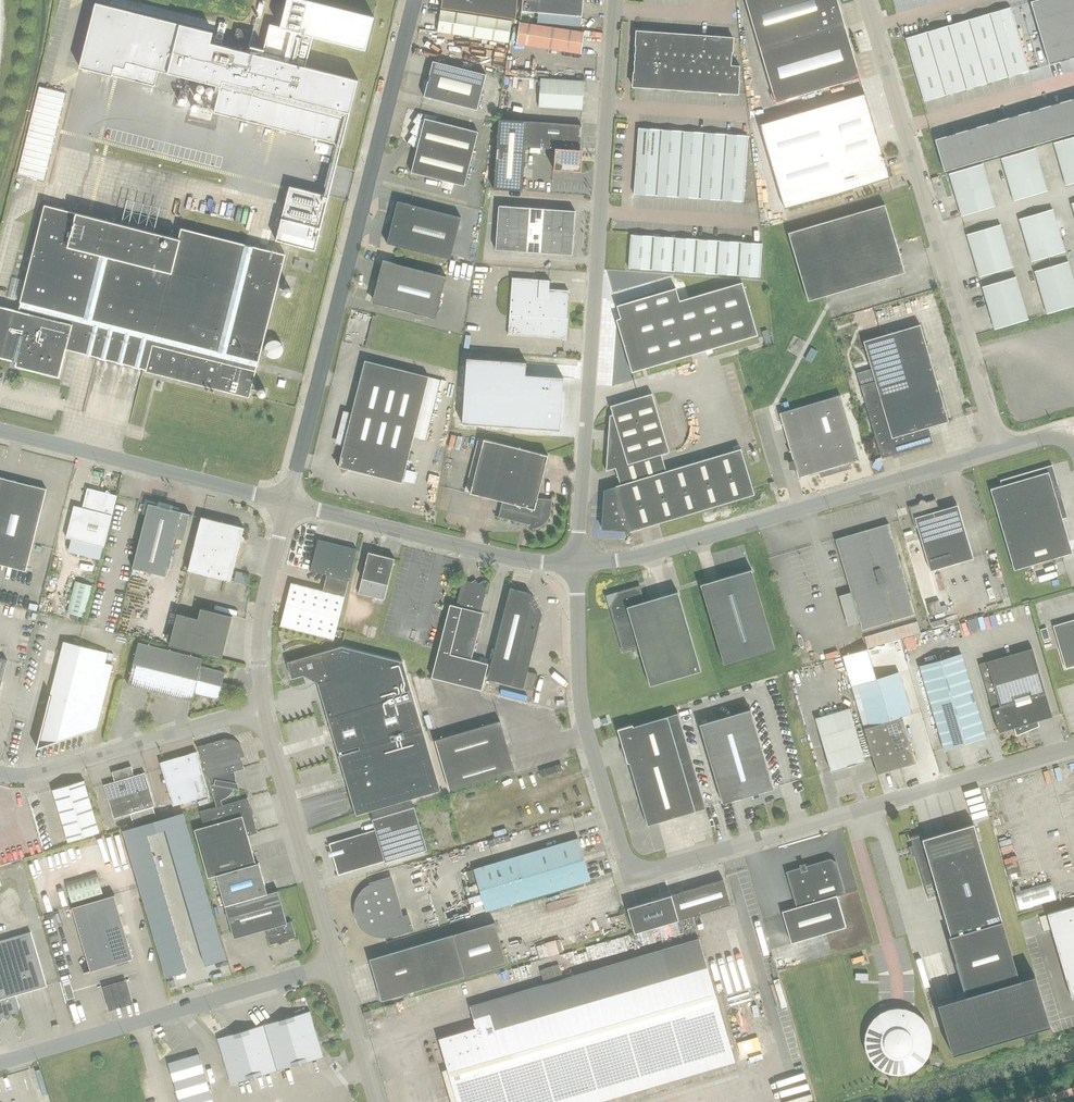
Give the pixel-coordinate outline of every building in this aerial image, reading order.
[(80,67),(102,73),(111,75),(113,76),(123,78),(136,82),(155,86),(159,71),(171,74),(203,82),(221,86),(214,113),(341,145),(342,145),(350,113),(358,80),(306,67),(306,65),(313,37),(366,50),(374,17),(307,0),(287,0),(280,27),(270,24),(264,49),(250,46),(249,51),(248,52),(239,50),(241,43),(247,45),(250,31),(237,28),(232,47),(232,48),(211,43),(213,32),(180,24),(96,3),(80,67)] [(441,8),(452,9),(516,19),(518,0),(442,0),(441,8)] [(521,11),(582,16),(583,0),(522,0),(521,11)] [(760,50),(776,103),(860,78),(844,24),(837,0),(745,0),(760,50)] [(1032,1),(1041,33),(1062,27),(1054,0),(1036,0),(1032,1)] [(1062,27),(1073,23),(1073,0),(1054,0),(1062,27)] [(989,13),(999,45),(1020,39),(1011,7),(989,13)] [(512,21),(441,10),(437,31),(508,42),(512,21)] [(989,13),(968,19),(978,51),(999,45),(989,13)] [(968,19),(947,26),(957,57),(978,51),(968,19)] [(584,32),(520,22),(516,44),(581,54),(584,32)] [(1062,27),(1071,58),(1073,57),(1073,23),(1062,27)] [(947,26),(926,32),(936,64),(957,57),(947,26)] [(1062,27),(1041,33),(1050,64),(1071,58),(1062,27)] [(636,31),(634,59),(652,60),(654,32),(636,31)] [(652,60),(670,61),(671,33),(654,32),(652,60)] [(926,32),(905,38),(915,70),(936,64),(926,32)] [(670,61),(687,62),(689,34),(671,33),(670,61)] [(687,62),(705,63),(707,36),(689,34),(687,62)] [(722,65),(731,65),(733,39),(733,38),(724,37),(707,36),(705,63),(722,65)] [(999,45),(1008,77),(1029,71),(1020,39),(999,45)] [(978,51),(987,83),(1008,77),(999,45),(978,51)] [(957,57),(966,89),(987,83),(978,51),(957,57)] [(936,64),(945,95),(966,89),(957,57),(936,64)] [(634,59),(633,86),(650,87),(652,60),(634,59)] [(650,87),(668,89),(670,61),(652,60),(650,87)] [(428,78),(424,81),(426,85),(424,96),(477,110),(486,74),(433,61),(428,78)] [(687,62),(670,61),(668,89),(685,90),(687,62)] [(687,62),(685,90),(703,91),(705,63),(687,62)] [(722,65),(705,63),(703,91),(720,92),(722,65)] [(915,70),(924,102),(945,95),(936,64),(915,70)] [(722,65),(720,92),(738,94),(738,92),(740,66),(731,65),(722,65)] [(582,109),(584,81),(540,78),(539,107),(582,109)] [(66,93),(39,86),(18,174),(44,180),(66,93)] [(883,157),(884,157),(884,156),(883,156),(864,94),(760,125),(785,209),(889,178),(886,167),(883,157)] [(830,97),(817,99),(818,106),(832,103),(830,97)] [(1060,103),(1070,134),(1073,133),(1073,99),(1060,103)] [(1060,103),(1040,109),(1049,140),(1070,134),(1060,103)] [(1040,109),(1019,115),(1028,147),(1049,140),(1040,109)] [(412,134),(407,143),(417,149),(411,172),(464,186),(478,132),(436,121),(437,117),(418,113),(412,122),(415,124),(409,132),(412,134)] [(1019,115),(998,121),(1007,153),(1028,147),(1019,115)] [(499,119),(494,189),(522,191),(526,147),(555,149),(554,170),(581,171),(583,150),(580,150),(581,125),(499,119)] [(998,121),(977,128),(986,159),(1007,153),(998,121)] [(660,129),(638,128),(636,161),(658,162),(660,129)] [(977,128),(956,134),(965,165),(986,159),(977,128)] [(682,131),(660,129),(658,162),(680,164),(682,131)] [(680,164),(702,165),(704,132),(682,131),(680,164)] [(726,134),(704,132),(702,165),(724,167),(726,134)] [(746,168),(748,135),(726,134),(724,167),(746,168)] [(956,134),(935,140),(944,171),(965,165),(956,134)] [(1054,143),(1057,153),(1073,149),(1070,138),(1054,143)] [(1018,153),(1021,164),(1038,159),(1035,148),(1018,153)] [(1073,149),(1057,153),(1060,164),(1073,160),(1073,150),(1073,149)] [(1001,158),(1004,169),(1021,164),(1018,153),(1001,158)] [(1021,164),(1024,174),(1041,170),(1038,159),(1021,164)] [(1060,164),(1063,174),(1073,171),(1073,160),(1060,164)] [(658,162),(636,161),(634,194),(656,195),(658,162)] [(680,164),(658,162),(656,195),(678,197),(680,164)] [(702,165),(680,164),(678,197),(699,198),(702,165)] [(966,169),(969,179),(986,174),(982,164),(966,169)] [(1024,174),(1021,164),(1004,169),(1007,179),(1024,174)] [(724,167),(702,165),(699,198),(721,200),(724,167)] [(721,200),(743,201),(746,168),(724,167),(721,200)] [(949,174),(952,184),(969,179),(966,169),(949,174)] [(1024,174),(1027,185),(1044,180),(1041,170),(1024,174)] [(1063,174),(1066,185),(1073,183),(1073,171),(1063,174)] [(969,179),(972,190),(989,185),(986,174),(969,179)] [(1027,185),(1024,174),(1007,179),(1010,190),(1027,185)] [(969,179),(952,184),(955,195),(972,190),(969,179)] [(1044,180),(1027,185),(1030,196),(1047,191),(1044,180)] [(989,185),(972,190),(975,200),(992,196),(989,185)] [(1010,190),(1014,201),(1030,196),(1027,185),(1010,190)] [(290,186),(276,240),(315,250),(329,196),(290,186)] [(958,205),(975,200),(972,190),(955,195),(958,205)] [(995,206),(992,196),(975,200),(978,211),(995,206)] [(961,216),(978,211),(975,200),(958,205),(961,216)] [(397,201),(387,243),(450,259),(461,217),(397,201)] [(826,295),(905,272),(896,243),(885,204),(788,233),(808,301),(826,295)] [(16,361),(15,366),(59,377),(66,349),(146,369),(145,371),(249,397),(285,254),(181,228),(179,239),(45,205),(18,310),(0,305),(0,357),(16,361)] [(497,227),(512,229),(514,206),(498,205),(497,227)] [(512,229),(528,230),(529,207),(514,206),(512,229)] [(528,230),(543,231),(544,209),(529,207),(528,230)] [(544,209),(543,231),(558,232),(560,210),(544,209)] [(1039,225),(1056,220),(1053,209),(1036,214),(1039,225)] [(560,210),(558,232),(574,233),(575,211),(560,210)] [(1019,219),(1022,230),(1039,225),(1036,214),(1019,219)] [(1039,225),(1042,235),(1059,230),(1056,220),(1039,225)] [(984,229),(987,240),(1004,235),(1000,224),(984,229)] [(1025,240),(1042,235),(1039,225),(1022,230),(1025,240)] [(511,251),(512,229),(497,227),(495,250),(511,251)] [(526,252),(528,230),(512,229),(511,251),(526,252)] [(984,229),(967,234),(970,245),(987,240),(984,229)] [(541,253),(543,231),(528,230),(526,252),(541,253)] [(1042,235),(1045,246),(1062,241),(1059,230),(1042,235)] [(556,254),(558,232),(543,231),(541,253),(556,254)] [(574,233),(558,232),(556,254),(572,255),(574,233)] [(629,268),(651,269),(653,236),(631,234),(629,268)] [(1004,235),(987,240),(990,251),(1007,246),(1004,235)] [(1028,251),(1045,246),(1042,235),(1025,240),(1028,251)] [(653,236),(651,269),(672,271),(675,237),(653,236)] [(675,237),(672,271),(694,272),(696,239),(675,237)] [(696,239),(694,272),(716,274),(718,240),(696,239)] [(718,240),(716,274),(738,275),(740,242),(718,240)] [(990,251),(987,240),(970,245),(973,256),(990,251)] [(1062,241),(1045,246),(1048,256),(1065,251),(1062,241)] [(740,242),(738,275),(760,277),(762,243),(740,242)] [(1007,246),(990,251),(993,261),(1010,256),(1007,246)] [(1032,261),(1048,256),(1045,246),(1028,251),(1032,261)] [(976,266),(993,261),(990,251),(973,256),(976,266)] [(1010,256),(993,261),(996,272),(1013,267),(1010,256)] [(436,318),(446,276),(383,260),(372,302),(436,318)] [(979,277),(996,272),(993,261),(976,266),(979,277)] [(1068,261),(1051,266),(1055,277),(1071,272),(1068,261)] [(1051,266),(1034,271),(1038,282),(1055,277),(1051,266)] [(1055,277),(1058,287),(1073,283),(1073,282),(1071,272),(1055,277)] [(1016,277),(999,282),(1002,292),(1019,287),(1016,277)] [(1058,287),(1055,277),(1038,282),(1041,292),(1058,287)] [(508,334),(565,338),(568,290),(549,289),(549,280),(512,278),(508,334)] [(616,319),(617,321),(632,372),(758,335),(742,282),(679,300),(676,288),(617,305),(620,318),(616,319)] [(999,282),(982,287),(985,297),(1002,292),(999,282)] [(1058,287),(1061,298),(1073,294),(1073,283),(1058,287)] [(1019,287),(1002,292),(1005,303),(1022,298),(1019,287)] [(1058,287),(1041,292),(1044,303),(1061,298),(1058,287)] [(1002,292),(985,297),(988,308),(1005,303),(1002,292)] [(1061,298),(1064,309),(1073,306),(1073,294),(1061,298)] [(1022,298),(1005,303),(1008,313),(1025,308),(1022,298)] [(1047,314),(1064,309),(1061,298),(1044,303),(1047,314)] [(988,308),(991,318),(1008,313),(1005,303),(988,308)] [(1025,308),(1008,313),(1012,324),(1028,319),(1025,308)] [(1008,313),(991,318),(995,329),(1012,324),(1008,313)] [(875,381),(860,385),(863,396),(881,457),(892,454),(896,453),(897,452),(933,442),(928,427),(948,421),(920,324),(863,341),(871,369),(875,381)] [(281,356),(284,349),(281,342),(274,339),(267,342),(264,349),(267,356),(274,359),(281,356)] [(467,358),(462,423),(560,430),(563,377),(525,374),(526,362),(467,358)] [(425,440),(441,380),(429,377),(429,376),(365,360),(341,455),(334,459),(342,473),(349,469),(402,482),(413,437),(425,440)] [(610,415),(608,439),(606,470),(615,468),(618,476),(664,462),(661,454),(669,452),(652,393),(610,406),(613,414),(610,415)] [(848,463),(859,460),(840,395),(791,409),(779,413),(798,477),(821,471),(822,474),(849,466),(848,463)] [(548,455),(547,455),(484,439),(470,493),(502,501),(498,516),(495,515),(495,516),(527,524),(528,524),(529,524),(531,524),(533,524),(534,524),(535,524),(536,527),(534,528),(533,528),(533,529),(535,528),(536,528),(537,528),(540,527),(542,526),(543,525),(544,524),(546,522),(547,521),(548,520),(548,519),(549,517),(550,515),(551,514),(551,513),(551,510),(552,509),(552,507),(552,496),(552,499),(537,498),(548,455)] [(629,531),(647,526),(754,494),(741,448),(666,471),(664,462),(618,476),(620,484),(616,486),(616,487),(604,490),(602,528),(629,530),(629,531)] [(1050,478),(1055,476),(1052,465),(1000,480),(1002,485),(990,489),(1014,570),(1071,549),(1062,516),(1061,516),(1050,478)] [(46,489),(0,477),(0,564),(26,571),(46,489)] [(104,547),(117,495),(111,494),(107,490),(105,492),(87,488),(82,508),(74,505),(66,537),(104,547)] [(930,570),(973,558),(957,505),(939,510),(936,499),(909,507),(915,529),(918,529),(930,570)] [(183,540),(190,514),(149,503),(132,568),(165,576),(174,538),(183,540)] [(242,536),(242,535),(244,527),(201,517),(188,570),(231,581),(241,541),(242,541),(243,541),(243,540),(244,540),(244,539),(244,538),(244,537),(243,536),(242,536)] [(835,539),(862,630),(915,614),(888,523),(835,539)] [(321,545),(316,547),(310,570),(310,571),(327,575),(348,580),(349,581),(357,549),(322,540),(321,545)] [(366,562),(358,594),(384,600),(395,558),(381,555),(381,557),(369,554),(367,562),(366,562)] [(701,586),(724,663),(774,648),(752,572),(752,571),(751,569),(700,584),(701,587),(701,586)] [(323,591),(291,583),(280,626),(334,639),(348,580),(327,575),(323,591)] [(431,677),(482,690),(489,663),(471,659),(483,613),(481,612),(486,593),(488,593),(490,583),(482,581),(478,583),(475,579),(477,583),(473,585),(471,582),(465,581),(462,583),(456,606),(450,604),(431,677)] [(92,586),(75,581),(67,613),(84,617),(92,586)] [(678,591),(650,600),(644,601),(640,586),(610,594),(607,599),(623,651),(638,646),(650,685),(701,670),(678,591)] [(542,613),(530,593),(510,588),(487,678),(533,690),(537,674),(527,671),(542,613)] [(177,614),(169,645),(222,659),(232,616),(201,608),(198,619),(177,614)] [(1073,666),(1073,619),(1053,625),(1065,668),(1073,666)] [(915,622),(863,637),(867,648),(919,633),(915,622)] [(138,642),(140,634),(116,628),(114,636),(138,642)] [(1047,638),(1044,628),(1038,630),(1041,640),(1047,638)] [(112,665),(106,663),(109,653),(64,641),(61,652),(37,748),(96,729),(112,665)] [(202,658),(138,642),(128,684),(192,700),(194,693),(218,699),(225,672),(201,666),(202,658)] [(403,662),(385,657),(341,646),(322,652),(287,662),(292,678),(303,675),(317,683),(338,752),(422,727),(403,662)] [(869,648),(842,656),(845,666),(872,658),(869,648)] [(986,661),(979,663),(999,732),(1006,730),(1014,727),(1015,731),(1016,735),(1028,730),(1039,725),(1037,720),(1052,716),(1039,670),(1032,648),(986,661)] [(986,737),(986,736),(961,653),(919,666),(944,749),(986,737)] [(872,658),(845,666),(848,676),(875,668),(872,658)] [(875,668),(848,676),(851,686),(857,684),(878,678),(875,668)] [(878,678),(857,684),(869,726),(864,728),(877,773),(915,762),(902,716),(911,714),(899,672),(878,678)] [(849,708),(815,718),(829,767),(830,767),(831,771),(847,766),(848,767),(856,764),(856,763),(865,761),(863,757),(864,757),(849,708)] [(773,788),(773,787),(750,709),(699,724),(722,803),(773,788)] [(647,825),(706,808),(678,713),(633,726),(632,724),(617,729),(622,746),(625,756),(627,763),(629,762),(646,820),(647,825)] [(515,770),(500,720),(435,739),(449,790),(515,770)] [(339,755),(355,810),(356,815),(441,790),(423,730),(339,755)] [(236,746),(239,744),(239,743),(238,742),(237,741),(235,741),(234,740),(232,739),(230,739),(228,738),(227,738),(225,739),(223,739),(198,746),(208,779),(214,802),(221,800),(223,799),(226,797),(228,795),(230,793),(232,791),(233,788),(240,789),(239,789),(236,788),(236,783),(235,780),(235,777),(235,774),(234,771),(244,768),(239,751),(238,749),(237,748),(236,746)] [(196,751),(160,762),(173,805),(209,795),(196,751)] [(104,785),(114,818),(130,813),(133,823),(156,816),(153,807),(155,806),(145,772),(134,776),(131,766),(112,772),(115,781),(104,785)] [(99,832),(84,780),(53,790),(68,842),(99,832)] [(225,905),(267,893),(259,862),(256,863),(248,835),(257,832),(248,798),(222,805),(221,800),(214,802),(216,807),(200,812),(204,827),(194,829),(208,877),(216,875),(225,905)] [(375,829),(373,830),(329,843),(338,874),(385,861),(385,862),(427,849),(414,806),(372,819),(375,829)] [(183,812),(153,821),(156,832),(165,830),(187,823),(183,812)] [(153,821),(123,830),(126,841),(147,835),(156,832),(153,821)] [(187,823),(165,830),(168,840),(190,834),(187,823)] [(921,833),(910,836),(913,847),(915,854),(924,885),(934,882),(950,936),(948,937),(960,976),(966,995),(937,1004),(952,1054),(1049,1026),(1034,975),(1019,979),(1002,921),(973,824),(971,824),(923,839),(921,833)] [(190,834),(168,840),(172,850),(193,844),(190,834)] [(147,835),(126,841),(129,852),(150,845),(147,835)] [(578,838),(552,846),(473,869),(466,871),(470,885),(477,883),(486,911),(586,881),(590,880),(588,874),(585,861),(584,857),(578,838)] [(193,844),(172,850),(175,861),(196,855),(193,844)] [(150,845),(129,852),(132,862),(153,856),(150,845)] [(196,855),(175,861),(178,871),(199,865),(196,855)] [(153,856),(132,862),(135,872),(157,866),(153,856)] [(782,911),(791,943),(847,927),(837,896),(846,894),(836,862),(830,858),(786,871),(796,907),(782,911)] [(199,865),(178,871),(181,882),(202,876),(199,865)] [(157,866),(135,872),(138,883),(160,877),(157,866)] [(105,895),(99,873),(66,882),(72,905),(105,895)] [(202,876),(181,882),(184,892),(205,886),(202,876)] [(160,877),(138,883),(141,893),(163,887),(160,877)] [(408,916),(402,918),(391,878),(369,884),(370,887),(368,888),(367,889),(365,890),(364,891),(363,892),(361,894),(360,895),(360,897),(359,898),(358,899),(357,901),(357,903),(357,904),(356,906),(356,907),(356,910),(356,911),(356,913),(357,914),(357,915),(357,916),(357,918),(358,919),(358,920),(360,922),(361,925),(363,927),(365,928),(366,929),(368,930),(370,932),(371,933),(373,933),(376,934),(378,934),(381,935),(384,934),(385,937),(411,929),(408,916)] [(730,904),(723,879),(675,893),(682,918),(730,904)] [(1056,899),(1051,882),(1014,892),(1019,910),(1056,899)] [(205,886),(184,892),(187,903),(208,896),(205,886)] [(163,887),(141,893),(145,904),(166,898),(163,887)] [(270,945),(296,937),(291,921),(287,922),(278,890),(267,893),(225,905),(234,938),(266,929),(270,945)] [(627,908),(635,933),(682,918),(675,893),(627,908)] [(114,895),(93,901),(102,933),(124,926),(114,895)] [(208,896),(187,903),(190,913),(211,907),(208,896)] [(166,898),(145,904),(148,914),(169,908),(166,898)] [(72,907),(81,939),(102,933),(93,901),(72,907)] [(1072,998),(1073,997),(1073,906),(1047,914),(1072,998)] [(211,907),(190,913),(193,924),(214,917),(211,907)] [(169,908),(148,914),(151,925),(172,918),(169,908)] [(1050,929),(1046,915),(1039,917),(1044,931),(1050,929)] [(214,917),(193,924),(196,934),(217,928),(214,917)] [(172,918),(151,925),(154,935),(175,929),(172,918)] [(402,994),(465,975),(507,963),(494,921),(453,934),(369,958),(382,1000),(394,997),(396,1003),(404,1001),(402,994)] [(124,926),(102,933),(112,964),(133,958),(124,926)] [(217,928),(196,934),(199,944),(220,938),(217,928)] [(175,929),(154,935),(157,946),(178,939),(175,929)] [(46,986),(31,932),(0,941),(0,1023),(3,1017),(17,1013),(20,1009),(16,995),(46,986)] [(112,964),(102,933),(81,939),(90,970),(84,972),(84,973),(112,964)] [(220,938),(199,944),(202,955),(223,949),(220,938)] [(438,1038),(457,1101),(575,1101),(733,1056),(699,938),(532,988),(517,992),(470,1006),(476,1027),(438,1038)] [(178,939),(157,946),(160,956),(181,950),(178,939)] [(223,949),(202,955),(205,965),(226,959),(223,949)] [(181,950),(160,956),(163,966),(184,960),(181,950)] [(184,960),(163,966),(166,977),(187,971),(184,960)] [(129,976),(101,984),(109,1011),(137,1004),(129,976)] [(70,983),(63,985),(67,999),(74,997),(70,983)] [(396,1003),(384,1007),(385,1011),(387,1017),(399,1014),(396,1003)] [(286,1018),(263,1024),(270,1047),(276,1070),(299,1064),(322,1057),(317,1038),(316,1034),(309,1011),(286,1018)] [(365,1019),(371,1017),(370,1011),(363,1013),(365,1019)] [(918,1061),(922,1055),(925,1048),(926,1041),(925,1033),(922,1027),(917,1021),(911,1017),(904,1014),(897,1013),(890,1015),(883,1018),(878,1022),(873,1028),(871,1035),(870,1042),(871,1049),(874,1056),(879,1062),(882,1059),(886,1062),(892,1065),(898,1065),(905,1064),(910,1062),(915,1058),(918,1061)] [(218,1038),(224,1061),(231,1084),(254,1077),(276,1070),(270,1047),(263,1024),(241,1031),(218,1038)] [(168,1063),(173,1081),(189,1076),(204,1072),(199,1054),(184,1058),(168,1063)] [(173,1081),(178,1098),(194,1094),(210,1089),(204,1072),(189,1076),(173,1081)] [(662,1101),(701,1101),(694,1075),(657,1083),(662,1101)] [(178,1098),(179,1101),(213,1101),(210,1089),(194,1094),(178,1098)] [(789,1093),(791,1101),(801,1101),(816,1100),(814,1089),(789,1093)]
